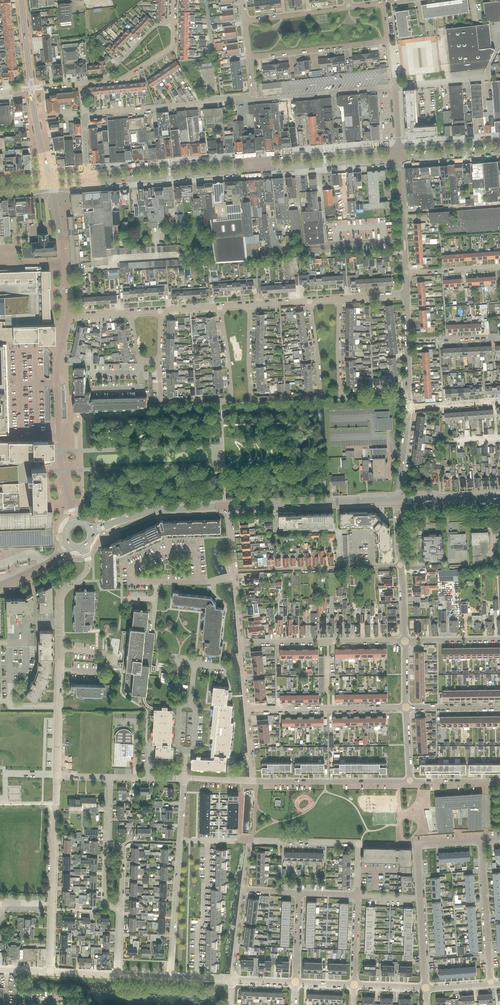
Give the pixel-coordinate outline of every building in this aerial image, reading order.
[(468,0),(462,0),(462,2),(427,7),(427,4),(422,5),(423,18),(469,12),(468,0)] [(484,2),(486,21),(499,20),(499,1),(484,2)] [(71,3),(63,3),(58,4),(61,28),(74,27),(71,3)] [(410,15),(409,9),(396,11),(399,37),(412,35),(412,29),(409,30),(407,15),(410,15)] [(35,14),(32,15),(32,20),(40,19),(40,15),(47,14),(47,11),(38,12),(39,13),(35,14)] [(148,24),(142,18),(140,21),(133,14),(131,16),(134,19),(144,28),(148,24)] [(146,14),(142,18),(148,24),(152,20),(146,14)] [(48,21),(48,19),(48,18),(40,19),(32,20),(33,26),(41,25),(41,21),(42,21),(42,20),(44,20),(44,21),(48,21)] [(144,28),(134,19),(132,21),(136,25),(134,27),(140,32),(144,28)] [(486,24),(446,28),(450,64),(451,71),(486,68),(490,60),(495,49),(491,47),(490,36),(487,36),(486,24)] [(47,26),(42,27),(33,28),(33,32),(36,32),(36,34),(44,33),(44,36),(50,35),(50,32),(47,33),(47,26)] [(140,32),(134,27),(130,31),(128,29),(136,37),(140,32)] [(136,37),(128,29),(124,33),(129,39),(133,35),(136,37)] [(129,39),(124,33),(120,37),(125,43),(129,39)] [(53,61),(51,46),(50,35),(44,36),(44,37),(42,37),(44,50),(45,62),(47,62),(47,63),(51,63),(51,62),(53,61)] [(125,43),(120,37),(116,42),(121,47),(125,43)] [(115,49),(106,40),(103,42),(107,46),(105,48),(111,53),(115,49)] [(121,47),(116,42),(114,43),(110,40),(108,42),(106,40),(115,49),(117,51),(121,47)] [(87,62),(86,50),(85,42),(62,45),(64,64),(65,74),(76,73),(86,72),(85,62),(87,62)] [(223,49),(222,42),(221,42),(215,43),(216,50),(223,49)] [(57,64),(56,56),(55,45),(51,46),(53,61),(53,67),(52,68),(53,72),(54,72),(54,76),(62,75),(61,64),(57,64)] [(407,51),(408,65),(420,64),(420,70),(433,68),(431,47),(417,48),(416,46),(404,47),(405,51),(407,51)] [(45,68),(45,62),(44,50),(40,51),(42,66),(37,66),(38,77),(46,76),(46,73),(47,73),(47,68),(45,68)] [(104,60),(101,60),(101,58),(98,58),(99,64),(100,72),(100,69),(105,68),(105,63),(106,63),(110,58),(108,56),(104,60)] [(339,66),(338,56),(332,57),(333,67),(337,66),(337,71),(340,71),(339,66)] [(200,69),(216,67),(215,59),(199,62),(200,69)] [(16,61),(16,60),(7,61),(7,66),(6,66),(6,65),(5,65),(5,64),(1,65),(1,68),(17,66),(16,63),(17,63),(17,61),(16,61)] [(240,62),(240,60),(230,61),(231,68),(241,67),(240,62)] [(305,70),(304,60),(297,61),(297,64),(294,67),(295,74),(302,73),(302,71),(305,71),(305,70)] [(177,61),(172,64),(180,76),(181,74),(178,70),(178,71),(177,70),(181,67),(177,61)] [(290,72),(289,62),(282,63),(283,72),(288,72),(289,77),(291,77),(290,74),(290,72)] [(283,72),(282,63),(276,63),(277,73),(281,73),(282,78),(284,78),(283,72)] [(180,76),(172,64),(167,67),(171,74),(175,71),(176,72),(175,73),(178,77),(180,76)] [(18,74),(18,66),(17,66),(1,68),(2,71),(5,71),(5,70),(6,70),(6,69),(8,69),(8,72),(2,73),(3,80),(9,80),(14,79),(13,74),(15,74),(15,75),(18,74)] [(168,76),(171,74),(167,67),(162,71),(170,82),(172,81),(168,76)] [(241,68),(241,67),(231,68),(232,75),(242,74),(241,68)] [(170,82),(162,71),(157,74),(162,80),(165,78),(168,83),(170,82)] [(162,88),(161,86),(159,83),(162,80),(157,74),(152,77),(162,92),(163,92),(163,93),(168,89),(165,85),(162,88)] [(242,74),(232,75),(233,79),(233,81),(233,82),(243,81),(243,80),(242,74)] [(162,92),(152,77),(148,80),(152,87),(155,85),(161,93),(162,92)] [(492,81),(493,100),(495,126),(496,132),(499,132),(499,80),(492,81)] [(243,86),(243,81),(233,82),(234,89),(244,88),(243,86)] [(468,101),(468,108),(472,107),(472,112),(473,118),(484,117),(482,84),(471,84),(472,101),(468,101)] [(449,86),(451,110),(452,131),(453,135),(466,134),(465,125),(464,113),(462,85),(449,86)] [(417,120),(415,89),(404,89),(404,90),(406,121),(407,127),(406,127),(407,138),(438,136),(437,125),(415,126),(414,123),(415,123),(415,120),(417,120)] [(70,108),(80,107),(78,91),(75,91),(56,92),(56,93),(53,93),(53,94),(49,95),(49,98),(46,98),(48,113),(52,113),(52,112),(58,112),(58,108),(59,108),(59,104),(69,103),(70,108)] [(371,130),(368,98),(368,95),(367,92),(360,93),(364,140),(372,140),(371,130)] [(360,141),(361,141),(358,94),(339,95),(337,97),(338,104),(340,106),(341,106),(341,110),(344,109),(347,142),(348,142),(353,141),(355,141),(360,141)] [(378,94),(368,95),(368,98),(369,98),(372,140),(381,139),(378,94)] [(333,118),(332,107),(331,97),(319,98),(319,99),(314,99),(314,100),(306,100),(296,101),(296,113),(296,116),(304,116),(305,116),(305,113),(309,112),(309,116),(310,128),(311,145),(318,144),(324,143),(324,141),(326,140),(327,143),(332,143),(331,129),(334,129),(333,118)] [(15,111),(13,111),(14,116),(19,116),(23,115),(22,105),(23,105),(22,100),(14,101),(15,111)] [(495,126),(493,100),(487,100),(488,112),(485,112),(485,121),(486,121),(486,124),(485,124),(486,133),(491,132),(491,126),(495,126)] [(11,123),(9,102),(0,103),(0,124),(11,123)] [(278,102),(270,103),(272,118),(280,117),(279,114),(278,102)] [(272,118),(270,103),(263,103),(260,104),(262,123),(263,138),(262,138),(263,149),(274,148),(273,138),(274,138),(274,134),(272,118)] [(263,138),(262,123),(260,104),(254,104),(254,113),(255,124),(256,134),(256,137),(255,137),(256,149),(263,149),(261,139),(262,138),(263,138)] [(215,122),(224,121),(223,107),(204,108),(205,117),(206,117),(207,127),(215,127),(215,122)] [(202,154),(200,132),(198,109),(186,110),(189,129),(190,148),(191,155),(202,154)] [(189,129),(186,110),(177,111),(177,114),(180,141),(182,156),(189,155),(188,148),(190,148),(189,129)] [(452,131),(451,110),(443,111),(444,118),(445,135),(451,135),(451,131),(452,131)] [(174,157),(169,115),(169,111),(157,112),(157,113),(159,129),(160,136),(161,148),(164,148),(166,157),(174,157)] [(473,122),(473,118),(472,112),(464,113),(465,125),(466,125),(466,127),(467,127),(468,134),(474,133),(473,126),(473,122)] [(180,141),(177,114),(169,115),(174,157),(182,156),(180,141)] [(19,116),(14,116),(15,127),(23,126),(23,123),(22,123),(22,121),(19,121),(19,116)] [(304,124),(304,116),(296,116),(297,124),(304,124)] [(146,128),(144,117),(128,119),(129,131),(131,145),(132,145),(134,160),(149,159),(146,128)] [(281,133),(281,127),(280,120),(280,117),(272,118),(274,134),(274,138),(275,148),(282,147),(281,133)] [(125,145),(122,118),(114,119),(108,120),(108,130),(109,136),(110,146),(109,146),(111,162),(125,161),(124,145),(125,145)] [(129,131),(128,119),(128,118),(122,118),(125,145),(131,145),(129,131)] [(256,137),(256,134),(255,134),(245,134),(244,119),(238,120),(239,137),(242,137),(243,137),(244,150),(256,149),(255,137),(256,137)] [(239,137),(238,120),(237,120),(236,120),(233,121),(233,130),(234,138),(234,142),(235,142),(236,151),(243,151),(242,137),(239,137)] [(58,121),(49,122),(49,123),(48,123),(49,125),(49,126),(49,129),(59,128),(63,128),(63,123),(59,123),(58,121)] [(289,127),(281,127),(281,133),(283,147),(291,146),(291,136),(290,136),(289,129),(289,127)] [(344,142),(343,132),(339,132),(338,127),(334,128),(335,133),(334,133),(335,143),(344,142)] [(16,136),(5,136),(5,141),(16,141),(21,140),(21,136),(26,136),(25,128),(18,129),(18,128),(14,128),(15,134),(16,134),(16,136)] [(64,130),(63,128),(59,128),(60,136),(52,137),(54,150),(55,150),(65,148),(64,140),(64,136),(63,130),(64,130)] [(291,146),(298,146),(298,140),(297,140),(296,131),(295,128),(289,129),(290,136),(291,136),(291,146)] [(158,158),(166,157),(164,148),(161,148),(160,136),(159,129),(156,129),(156,136),(155,137),(156,143),(157,143),(157,147),(158,158)] [(104,141),(108,141),(108,136),(109,136),(108,130),(103,130),(103,131),(98,131),(98,138),(98,144),(99,144),(99,148),(102,148),(102,149),(100,149),(100,163),(105,162),(104,150),(104,141)] [(234,145),(233,138),(234,138),(233,130),(228,130),(225,130),(225,139),(226,146),(226,152),(235,151),(235,145),(234,145)] [(74,153),(73,149),(73,144),(73,141),(73,139),(64,140),(65,148),(65,155),(66,165),(75,164),(74,155),(74,153)] [(209,153),(218,153),(217,140),(208,140),(209,153)] [(82,154),(82,143),(77,143),(73,144),(73,149),(74,153),(74,155),(75,164),(83,164),(82,154)] [(157,147),(157,143),(156,143),(151,144),(151,147),(149,148),(150,159),(158,158),(157,147)] [(15,152),(15,153),(15,156),(15,157),(16,169),(17,169),(17,168),(19,168),(19,169),(22,169),(22,163),(23,163),(23,159),(23,156),(23,153),(26,153),(28,152),(28,148),(15,149),(15,152)] [(65,155),(65,148),(55,150),(56,156),(57,166),(66,165),(65,155)] [(6,156),(3,156),(4,170),(5,170),(10,170),(11,169),(15,169),(16,169),(15,157),(15,156),(15,153),(15,152),(5,153),(6,156)] [(499,196),(499,187),(498,161),(483,162),(487,202),(499,201),(498,196),(499,196)] [(483,162),(473,163),(473,176),(472,176),(473,182),(475,203),(486,202),(483,162)] [(467,173),(468,176),(468,177),(469,178),(469,182),(473,182),(472,176),(471,176),(470,163),(463,164),(464,174),(467,173)] [(459,204),(457,179),(455,164),(449,165),(450,175),(449,175),(448,176),(449,179),(449,181),(450,181),(451,192),(451,193),(452,203),(452,204),(459,204)] [(434,178),(440,178),(439,165),(419,167),(420,180),(413,180),(414,187),(415,205),(422,204),(422,209),(434,208),(433,187),(431,187),(430,178),(432,178),(432,183),(435,183),(434,178)] [(446,193),(445,179),(449,179),(448,176),(449,175),(448,165),(441,165),(442,179),(440,180),(441,187),(442,186),(442,194),(446,193)] [(420,180),(419,167),(412,168),(413,180),(420,180)] [(414,187),(413,180),(412,168),(405,168),(407,193),(408,196),(407,196),(408,205),(415,205),(414,187)] [(386,170),(368,171),(368,174),(363,174),(363,182),(368,181),(369,203),(364,203),(365,209),(368,209),(372,209),(371,209),(385,207),(385,208),(389,208),(388,201),(380,202),(378,180),(386,179),(386,176),(387,176),(386,170)] [(353,172),(346,173),(348,193),(355,192),(353,172)] [(317,188),(316,175),(309,175),(311,191),(317,191),(317,188)] [(276,208),(277,219),(277,223),(291,222),(289,213),(288,203),(288,196),(285,196),(284,184),(283,177),(273,178),(274,191),(276,208)] [(294,191),(292,177),(285,177),(286,186),(289,186),(290,192),(290,198),(294,198),(294,191)] [(266,191),(267,201),(266,202),(266,206),(274,205),(273,191),(272,178),(265,179),(266,191)] [(253,216),(258,215),(255,179),(249,180),(250,191),(252,191),(252,194),(253,194),(254,196),(253,196),(253,206),(252,206),(253,216)] [(269,230),(266,206),(266,202),(265,191),(263,191),(262,179),(255,179),(257,196),(258,210),(262,210),(264,230),(269,230)] [(245,227),(244,215),(243,211),(241,203),(240,193),(239,181),(229,182),(225,182),(226,189),(227,189),(228,193),(225,193),(224,182),(214,183),(215,193),(214,194),(215,207),(214,207),(208,208),(203,209),(204,215),(204,218),(210,218),(210,219),(213,239),(215,263),(248,260),(245,235),(246,235),(245,227)] [(213,195),(213,192),(214,192),(213,183),(205,183),(205,184),(207,203),(208,208),(214,207),(213,195)] [(202,207),(201,197),(194,198),(193,184),(182,185),(183,197),(190,196),(191,205),(194,205),(194,207),(194,216),(204,215),(203,209),(203,208),(202,208),(202,207)] [(205,184),(197,185),(198,193),(201,197),(202,207),(207,206),(207,203),(205,184)] [(176,227),(185,226),(184,214),(183,201),(181,185),(175,186),(176,207),(177,207),(178,214),(175,214),(176,227)] [(166,208),(174,208),(172,186),(164,187),(166,208)] [(148,189),(144,189),(145,197),(153,196),(152,187),(148,188),(148,189)] [(159,204),(159,198),(164,198),(163,187),(155,187),(156,197),(153,197),(153,205),(148,205),(149,215),(149,221),(148,221),(148,223),(165,221),(164,204),(159,204)] [(145,198),(145,197),(144,189),(144,188),(139,188),(139,189),(138,189),(138,190),(138,191),(139,191),(139,199),(138,199),(138,206),(135,206),(135,216),(139,216),(139,212),(144,212),(145,215),(149,215),(148,205),(147,200),(146,200),(146,198),(145,198)] [(130,200),(129,189),(121,190),(122,200),(126,200),(126,205),(128,204),(128,200),(130,200)] [(323,190),(326,215),(335,214),(332,189),(323,190)] [(112,190),(83,192),(71,193),(72,213),(74,212),(74,216),(85,215),(86,225),(91,225),(93,257),(108,256),(111,255),(111,254),(111,248),(115,248),(112,190)] [(120,234),(121,234),(119,201),(121,201),(120,190),(112,190),(112,201),(114,236),(115,239),(121,239),(120,234)] [(324,231),(323,216),(322,201),(318,201),(317,191),(307,192),(308,194),(308,198),(309,207),(306,207),(306,211),(302,211),(305,233),(306,244),(325,242),(324,231)] [(452,203),(451,193),(442,194),(443,204),(452,203)] [(33,196),(27,197),(27,208),(28,214),(28,219),(31,219),(34,219),(35,219),(35,214),(33,196)] [(26,203),(26,197),(15,198),(16,206),(17,216),(17,221),(24,220),(23,213),(27,213),(26,203)] [(9,217),(17,216),(16,206),(15,206),(14,198),(12,198),(8,198),(2,199),(0,199),(0,206),(2,205),(2,212),(0,212),(0,236),(10,235),(9,217)] [(251,210),(250,201),(244,201),(246,215),(244,215),(245,227),(246,235),(253,234),(251,214),(251,210)] [(461,210),(456,211),(456,221),(450,221),(445,221),(446,232),(466,231),(467,231),(467,232),(499,229),(499,207),(461,210)] [(292,234),(300,233),(298,209),(289,210),(292,234)] [(430,222),(445,221),(450,221),(449,211),(429,212),(430,222)] [(85,215),(74,216),(67,216),(68,229),(70,229),(79,228),(86,228),(86,225),(85,215)] [(48,237),(48,233),(38,234),(39,241),(31,242),(31,245),(29,245),(25,245),(24,245),(24,246),(23,247),(24,257),(33,257),(34,256),(34,255),(35,255),(34,252),(39,251),(44,251),(45,251),(49,251),(50,251),(56,250),(57,250),(57,249),(56,241),(56,240),(55,240),(49,241),(48,241),(48,240),(48,237)] [(351,258),(356,258),(356,253),(346,254),(347,263),(351,262),(351,258)] [(16,340),(42,340),(55,340),(55,329),(51,329),(50,326),(50,323),(43,324),(42,320),(50,319),(49,277),(48,277),(47,270),(18,271),(18,269),(0,269),(0,339),(16,340)] [(317,284),(316,274),(310,274),(310,271),(308,271),(308,274),(308,275),(309,275),(310,285),(317,284)] [(347,282),(346,271),(343,271),(343,275),(337,275),(337,283),(344,282),(347,282)] [(392,284),(392,277),(392,273),(386,274),(386,271),(383,271),(383,275),(385,275),(385,285),(392,284)] [(310,285),(309,275),(308,275),(308,274),(299,275),(300,284),(303,284),(303,285),(310,285)] [(257,278),(251,278),(248,279),(248,275),(245,275),(246,279),(247,279),(248,289),(254,288),(254,285),(257,285),(257,278)] [(358,286),(358,279),(358,277),(356,277),(356,275),(347,275),(348,287),(351,286),(351,287),(358,286)] [(295,283),(289,284),(289,291),(296,291),(296,285),(299,285),(298,276),(295,277),(295,283)] [(227,283),(227,280),(221,280),(221,277),(218,277),(218,281),(220,281),(220,290),(227,290),(227,283)] [(167,284),(161,284),(159,284),(159,281),(156,281),(156,285),(158,285),(158,287),(158,295),(165,294),(165,293),(168,293),(167,284)] [(269,293),(268,285),(268,283),(267,283),(261,283),(261,282),(258,282),(259,289),(262,289),(262,293),(269,293)] [(200,297),(199,287),(194,287),(194,284),(191,284),(191,288),(192,287),(193,290),(193,297),(200,297)] [(179,291),(179,288),(178,288),(178,287),(172,288),(172,286),(169,286),(169,295),(172,294),(173,299),(180,298),(179,291)] [(110,295),(110,293),(104,293),(104,290),(102,290),(102,293),(103,293),(103,296),(104,303),(111,303),(110,295)] [(303,311),(297,312),(297,310),(293,311),(294,317),(291,317),(291,320),(295,319),(295,318),(297,318),(304,317),(303,311)] [(478,320),(478,323),(476,323),(476,330),(482,330),(482,329),(484,329),(484,325),(484,315),(479,316),(479,320),(478,320)] [(431,321),(427,321),(420,322),(421,328),(428,327),(428,332),(432,332),(432,335),(435,335),(435,325),(431,325),(431,321)] [(88,327),(86,327),(79,325),(77,331),(87,333),(87,332),(88,327)] [(396,335),(396,329),(388,329),(389,334),(383,335),(383,337),(385,337),(387,337),(387,336),(396,335)] [(397,347),(397,341),(386,342),(387,346),(384,347),(384,349),(388,349),(388,348),(390,347),(397,347)] [(9,435),(7,344),(0,344),(3,344),(4,381),(4,384),(6,427),(0,427),(0,435),(9,435)] [(310,352),(309,346),(299,348),(300,353),(298,353),(297,351),(293,351),(293,354),(296,353),(297,356),(300,355),(300,354),(310,352)] [(450,357),(449,348),(443,348),(444,355),(444,357),(449,357),(449,361),(451,361),(451,357),(450,357)] [(80,354),(81,350),(73,349),(72,355),(75,355),(74,357),(73,357),(73,358),(72,358),(72,359),(72,360),(73,361),(74,361),(75,362),(76,362),(77,362),(79,362),(80,362),(81,361),(81,360),(82,357),(85,357),(86,355),(82,354),(80,354)] [(130,358),(129,352),(122,353),(119,354),(119,353),(116,353),(116,356),(119,355),(121,363),(128,362),(127,359),(130,358)] [(265,356),(264,356),(256,356),(256,362),(257,362),(257,364),(266,364),(266,362),(265,362),(265,356)] [(311,363),(304,363),(300,364),(300,367),(301,366),(302,368),(298,369),(298,371),(302,371),(302,370),(312,369),(311,363)] [(264,372),(264,366),(266,366),(266,364),(257,364),(257,367),(257,373),(264,372)] [(138,407),(147,406),(147,396),(138,397),(138,398),(91,399),(91,395),(91,392),(87,392),(87,395),(85,395),(85,368),(75,368),(75,395),(76,395),(76,400),(73,410),(139,408),(138,407)] [(267,378),(267,373),(270,373),(270,371),(267,371),(267,372),(264,372),(257,373),(257,379),(267,378)] [(398,381),(398,375),(390,376),(388,376),(388,377),(386,377),(387,383),(388,384),(390,384),(392,383),(391,382),(398,381)] [(359,379),(360,379),(360,376),(357,377),(356,377),(356,378),(347,378),(347,385),(353,384),(353,386),(358,385),(358,379),(359,379)] [(372,377),(364,378),(364,379),(363,379),(363,382),(366,382),(366,385),(372,385),(372,377)] [(268,387),(268,385),(271,385),(271,383),(268,383),(268,384),(258,385),(258,391),(265,390),(265,392),(270,391),(269,387),(268,387)] [(393,429),(392,418),(390,418),(389,411),(378,412),(378,430),(393,429)] [(425,420),(425,417),(426,417),(427,412),(421,412),(421,415),(418,415),(417,422),(425,423),(427,423),(427,422),(428,422),(429,421),(425,420)] [(423,433),(424,430),(416,429),(415,435),(423,436),(425,437),(425,435),(426,435),(426,434),(423,433)] [(422,440),(423,436),(415,435),(415,442),(425,444),(425,443),(426,443),(426,441),(422,440)] [(26,506),(45,506),(46,506),(46,501),(45,465),(45,464),(35,464),(35,461),(41,461),(41,460),(49,460),(51,459),(50,454),(51,454),(51,440),(45,440),(8,441),(0,441),(0,507),(26,506)] [(424,449),(425,444),(415,442),(414,449),(421,450),(424,450),(424,449)] [(370,480),(383,480),(383,477),(386,477),(386,464),(388,464),(388,461),(386,461),(386,457),(388,455),(387,448),(370,448),(370,457),(363,458),(363,479),(370,479),(370,480)] [(442,471),(442,464),(432,465),(433,472),(433,474),(432,474),(432,475),(432,477),(432,483),(433,483),(435,483),(435,482),(438,482),(438,476),(438,474),(442,474),(442,471)] [(43,465),(32,465),(33,503),(30,504),(30,506),(36,506),(36,503),(44,503),(43,465)] [(345,476),(332,477),(332,474),(329,474),(329,481),(332,481),(332,485),(333,485),(338,484),(345,484),(345,476)] [(0,512),(0,546),(3,546),(10,545),(17,545),(26,545),(33,545),(53,544),(52,510),(0,512)] [(280,526),(334,524),(333,513),(295,515),(295,513),(296,513),(291,511),(291,512),(291,513),(287,511),(287,512),(287,513),(283,511),(283,512),(284,512),(284,513),(279,511),(279,512),(280,526)] [(388,526),(384,522),(378,516),(376,515),(376,513),(368,513),(368,512),(341,513),(341,524),(367,523),(367,525),(371,525),(375,528),(378,532),(379,535),(380,535),(381,562),(393,561),(392,534),(390,534),(390,526),(388,526)] [(122,553),(161,534),(165,533),(221,531),(221,520),(164,521),(163,520),(156,523),(157,524),(123,540),(122,538),(111,544),(111,547),(103,547),(104,585),(116,585),(114,547),(116,547),(116,550),(119,550),(121,549),(122,553)] [(489,553),(489,540),(488,536),(490,535),(490,533),(488,534),(488,531),(484,532),(484,530),(477,532),(472,532),(473,561),(482,561),(482,565),(486,565),(486,553),(489,553)] [(442,537),(442,534),(442,533),(441,533),(440,533),(439,534),(439,535),(437,535),(436,533),(429,533),(429,535),(424,535),(424,538),(423,538),(423,539),(422,539),(422,540),(422,541),(423,541),(423,542),(424,542),(424,547),(423,547),(423,554),(424,554),(424,556),(423,556),(423,560),(423,561),(424,561),(425,561),(426,561),(427,560),(430,560),(430,561),(437,561),(437,559),(443,559),(443,561),(444,561),(444,560),(445,559),(444,559),(444,558),(443,558),(443,553),(444,553),(444,546),(443,546),(443,544),(444,544),(444,537),(442,537)] [(468,550),(467,542),(466,542),(466,533),(455,534),(455,533),(450,533),(451,544),(453,544),(454,549),(463,549),(463,550),(468,550)] [(457,569),(439,570),(439,581),(458,581),(457,569)] [(260,580),(259,573),(253,574),(254,577),(245,578),(246,584),(254,583),(254,580),(260,580)] [(350,575),(350,585),(359,585),(359,575),(350,575)] [(419,576),(419,575),(413,575),(413,583),(426,583),(425,575),(419,576)] [(392,579),(384,579),(382,579),(382,583),(383,583),(383,585),(380,585),(380,589),(387,588),(387,586),(393,585),(392,579)] [(421,589),(421,588),(413,588),(414,594),(417,594),(417,595),(421,595),(421,594),(425,594),(429,594),(428,585),(424,585),(424,589),(421,589)] [(37,600),(39,600),(39,611),(53,611),(52,586),(45,589),(43,587),(36,591),(37,593),(37,600)] [(255,588),(252,588),(252,590),(246,590),(247,597),(255,596),(255,591),(261,590),(261,586),(256,587),(256,588),(255,588)] [(93,611),(95,611),(94,591),(76,591),(76,604),(74,604),(75,631),(87,631),(87,629),(90,629),(90,624),(93,624),(93,611)] [(224,608),(216,607),(217,603),(211,597),(179,593),(179,591),(174,591),(173,603),(206,606),(203,640),(206,640),(205,652),(222,654),(223,644),(221,644),(224,608)] [(393,597),(393,591),(389,591),(385,591),(385,592),(382,592),(382,596),(386,595),(386,597),(384,598),(384,597),(381,597),(382,603),(391,603),(390,597),(393,597)] [(33,611),(32,593),(29,595),(30,597),(27,598),(6,599),(6,613),(17,613),(18,618),(22,618),(22,613),(30,613),(30,611),(33,611)] [(350,613),(350,605),(347,605),(347,600),(342,600),(343,604),(343,614),(346,614),(346,613),(350,613)] [(426,607),(426,606),(429,606),(429,601),(420,602),(420,605),(414,605),(414,613),(420,612),(420,607),(426,607)] [(253,604),(253,606),(248,607),(248,613),(259,612),(259,609),(261,609),(262,608),(262,606),(261,606),(258,606),(258,603),(253,604)] [(152,665),(155,633),(148,632),(149,623),(147,623),(148,611),(133,609),(132,627),(130,627),(129,633),(123,632),(122,650),(125,651),(124,663),(125,663),(124,669),(128,669),(126,687),(132,687),(131,693),(137,694),(137,695),(137,696),(138,696),(138,697),(139,696),(139,694),(144,695),(144,698),(144,701),(145,703),(146,705),(148,706),(149,708),(152,709),(154,709),(154,707),(152,707),(150,706),(149,705),(147,704),(146,702),(146,700),(145,698),(146,695),(148,670),(148,664),(152,665)] [(397,630),(396,616),(396,609),(388,609),(388,627),(388,631),(389,631),(390,632),(391,632),(392,631),(396,631),(397,630)] [(483,614),(482,611),(480,611),(480,615),(473,616),(473,622),(474,622),(474,625),(475,625),(475,631),(481,630),(481,626),(482,626),(482,619),(482,615),(483,615),(483,614)] [(253,620),(249,621),(249,626),(254,626),(257,626),(259,626),(259,627),(262,627),(266,627),(269,627),(269,624),(262,625),(262,624),(261,624),(261,622),(263,622),(262,616),(254,617),(255,620),(253,620)] [(427,630),(427,624),(430,624),(430,618),(416,618),(416,623),(414,623),(415,630),(415,631),(421,631),(421,630),(427,630)] [(450,631),(458,631),(458,620),(450,620),(450,631)] [(39,699),(49,682),(49,681),(48,682),(47,682),(49,677),(50,677),(54,658),(53,657),(52,653),(53,653),(53,634),(52,634),(52,631),(40,631),(40,640),(41,640),(41,642),(38,642),(38,647),(41,647),(41,648),(40,648),(40,661),(41,661),(41,663),(38,662),(37,667),(40,668),(40,670),(38,669),(34,680),(36,681),(35,682),(32,681),(30,685),(32,687),(31,688),(30,688),(25,694),(35,702),(38,698),(39,698),(39,699)] [(109,695),(109,683),(104,683),(104,686),(76,685),(76,684),(71,684),(71,689),(73,689),(73,691),(75,691),(75,694),(109,695)] [(227,761),(229,761),(234,722),(231,722),(233,705),(227,704),(229,687),(214,686),(212,703),(215,703),(211,737),(214,737),(211,758),(201,758),(201,755),(197,755),(197,757),(192,757),(192,767),(226,769),(227,761)] [(162,707),(154,707),(154,709),(152,743),(156,743),(156,746),(155,746),(155,756),(172,756),(173,746),(171,746),(172,710),(167,709),(167,706),(162,706),(162,707)] [(114,743),(114,764),(126,765),(127,756),(132,756),(133,756),(133,744),(132,736),(133,736),(132,735),(131,733),(130,732),(129,731),(128,730),(126,729),(124,729),(123,729),(121,730),(119,730),(118,731),(117,733),(116,734),(115,736),(116,736),(115,743),(114,743)] [(129,792),(126,792),(126,786),(119,786),(118,794),(122,794),(122,799),(126,799),(126,797),(129,797),(129,792)] [(149,793),(149,787),(140,787),(140,793),(147,793),(147,798),(150,798),(150,793),(149,793)] [(174,796),(174,789),(168,789),(168,787),(164,787),(164,790),(168,790),(168,796),(174,796)] [(483,828),(483,792),(435,796),(438,831),(454,830),(454,828),(467,828),(483,828)] [(99,804),(96,804),(96,798),(80,798),(80,799),(69,799),(69,808),(80,808),(80,810),(83,810),(83,805),(91,806),(91,813),(98,813),(99,804)] [(173,818),(173,810),(166,810),(166,808),(162,808),(162,811),(166,811),(166,818),(173,818)] [(125,825),(125,829),(119,828),(119,834),(126,834),(127,829),(128,829),(132,829),(132,823),(127,822),(127,825),(125,825)] [(173,836),(173,829),(168,828),(168,827),(163,827),(163,832),(167,832),(166,832),(165,833),(165,837),(167,837),(167,836),(173,836)] [(71,843),(71,839),(75,840),(75,836),(70,836),(70,839),(64,839),(64,845),(77,846),(77,843),(73,843),(71,843)] [(98,846),(98,840),(97,840),(97,837),(90,837),(90,840),(89,840),(89,843),(81,843),(81,846),(98,846)] [(138,851),(139,848),(139,847),(142,847),(142,844),(134,843),(134,848),(132,848),(132,854),(144,854),(144,851),(138,851)] [(412,869),(412,865),(413,865),(413,856),(412,856),(412,853),(410,853),(411,847),(400,847),(400,848),(386,848),(386,847),(364,846),(364,859),(396,860),(397,859),(400,859),(400,872),(401,872),(401,875),(398,874),(398,877),(401,877),(401,880),(398,880),(398,882),(401,882),(401,885),(399,885),(399,888),(402,888),(402,891),(413,892),(413,886),(413,885),(413,880),(412,880),(413,875),(412,875),(412,869)] [(81,863),(81,860),(80,860),(80,855),(75,855),(74,857),(77,857),(77,860),(70,860),(71,857),(64,857),(64,863),(77,863),(80,863),(81,863)] [(440,891),(444,891),(444,889),(440,889),(440,890),(432,891),(433,897),(441,896),(440,891)] [(142,912),(142,915),(148,916),(148,913),(148,907),(143,907),(130,906),(130,912),(139,913),(139,909),(145,910),(145,913),(142,912)] [(75,917),(71,917),(63,916),(63,922),(67,922),(67,927),(68,927),(68,930),(75,930),(75,927),(73,927),(73,923),(75,923),(75,917)] [(109,924),(110,918),(105,918),(105,916),(98,916),(98,925),(101,925),(101,928),(100,928),(100,930),(105,931),(105,923),(109,924)] [(36,924),(36,918),(18,917),(18,930),(20,930),(20,933),(19,933),(19,937),(23,937),(25,937),(26,938),(34,938),(34,929),(31,929),(31,924),(36,924)] [(95,923),(91,923),(90,923),(90,917),(82,917),(82,923),(87,923),(86,934),(95,934),(95,931),(95,923)] [(67,935),(62,934),(61,947),(68,947),(68,943),(67,943),(67,940),(71,940),(72,932),(69,932),(69,934),(67,934),(67,935)] [(37,949),(21,948),(21,943),(19,942),(20,941),(17,938),(7,938),(6,960),(37,961),(37,949)] [(139,941),(133,941),(133,948),(128,948),(128,954),(137,954),(137,948),(138,948),(139,941)] [(164,948),(161,948),(162,943),(155,943),(155,944),(153,944),(153,948),(155,948),(155,955),(158,955),(158,956),(157,956),(157,957),(164,957),(164,951),(164,948)] [(142,948),(142,954),(150,955),(150,949),(150,944),(148,944),(147,949),(142,948)] [(447,953),(445,953),(445,947),(436,947),(436,954),(438,954),(438,957),(447,956),(447,953)] [(67,956),(70,956),(76,956),(76,950),(71,950),(66,950),(66,953),(61,953),(61,962),(67,963),(67,956)] [(257,964),(257,957),(248,957),(248,960),(248,969),(254,969),(254,963),(257,964)] [(266,958),(257,957),(257,964),(260,964),(259,969),(265,970),(266,960),(266,958)] [(266,960),(265,970),(271,970),(271,964),(274,964),(274,961),(275,958),(272,957),(272,961),(266,960)] [(277,970),(283,970),(283,961),(277,961),(277,958),(275,958),(274,961),(274,964),(277,964),(277,970)] [(393,965),(389,965),(388,974),(394,975),(394,970),(397,970),(398,962),(393,961),(393,965)] [(389,965),(389,963),(380,963),(379,969),(382,969),(382,974),(388,974),(389,965)] [(375,996),(371,996),(371,997),(369,997),(369,1004),(378,1004),(378,1003),(375,1003),(375,998),(375,996)] [(387,997),(385,997),(385,996),(381,996),(381,998),(381,1004),(378,1003),(378,1004),(387,1004),(387,997)] [(394,997),(389,996),(389,998),(387,997),(387,1004),(396,1004),(393,1004),(393,999),(394,999),(394,997)] [(405,998),(403,998),(403,997),(399,997),(399,999),(400,999),(399,1004),(396,1004),(405,1004),(405,998)]
